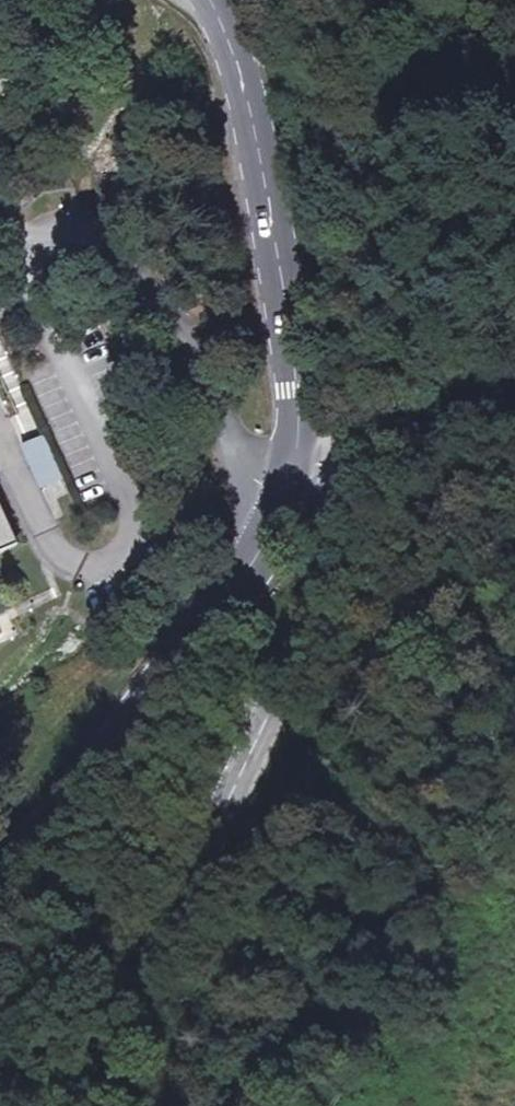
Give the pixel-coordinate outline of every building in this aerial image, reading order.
[(57,441),(34,450),(53,493),(75,483),(57,441)] [(29,548),(1,481),(0,481),(0,562),(29,548)]
